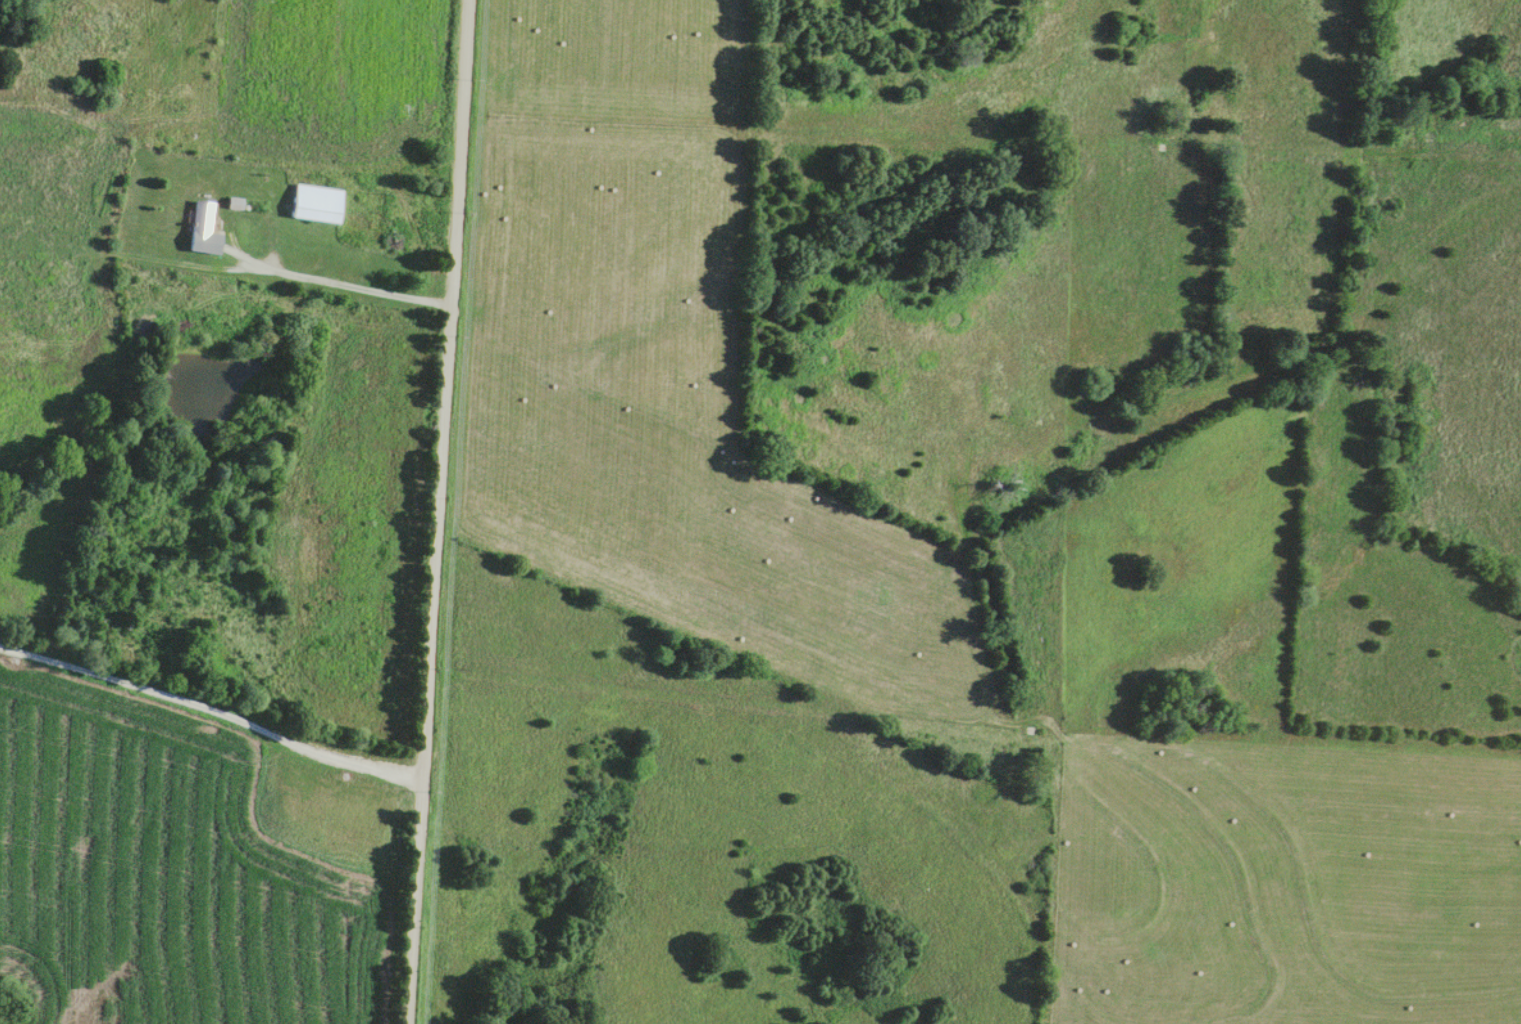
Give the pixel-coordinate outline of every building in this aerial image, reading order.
[(341,190),(291,186),(288,220),(338,225),(341,190)] [(192,202),(185,252),(215,257),(218,236),(206,234),(211,204),(192,202)]
